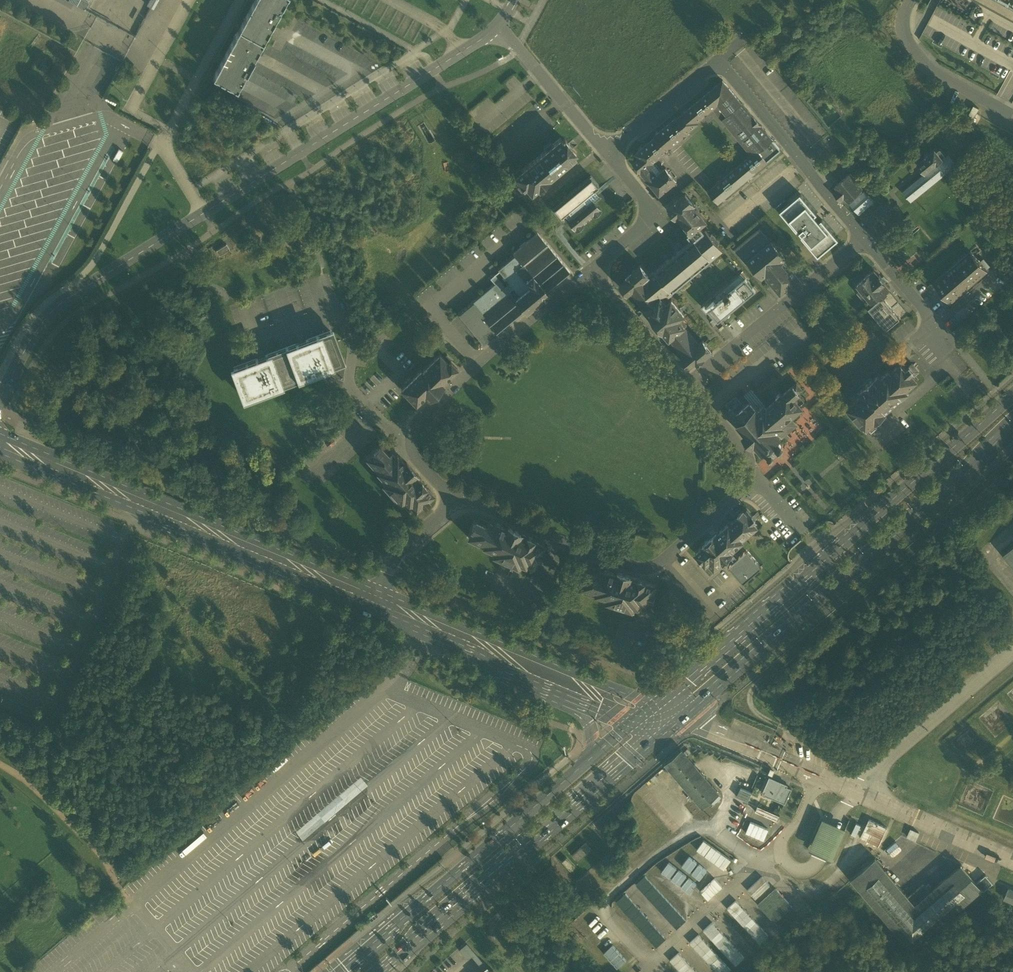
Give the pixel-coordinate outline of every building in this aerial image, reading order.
[(86,0),(80,0),(77,5),(84,8),(88,1),(86,0)] [(213,76),(237,90),(286,0),(256,0),(213,76)] [(1012,12),(1012,0),(992,0),(1012,12)] [(922,33),(1012,83),(1012,19),(982,2),(971,20),(939,3),(922,33)] [(733,92),(723,80),(677,118),(676,117),(654,136),(655,137),(656,136),(667,150),(688,132),(688,131),(699,122),(697,120),(713,108),(752,155),(708,191),(718,202),(781,150),(772,139),(741,102),(733,92)] [(655,137),(636,153),(639,157),(633,162),(660,194),(676,180),(666,167),(657,175),(653,170),(652,171),(648,167),(653,163),(652,162),(667,150),(656,136),(655,137)] [(563,142),(560,139),(514,178),(524,189),(526,188),(531,194),(537,189),(539,191),(545,187),(543,185),(576,158),(574,155),(576,153),(565,140),(563,142)] [(935,149),(929,154),(928,154),(923,158),(924,158),(917,163),(925,172),(925,173),(942,159),(942,158),(935,149)] [(925,173),(902,192),(907,198),(907,197),(910,201),(950,169),(956,164),(949,155),(943,159),(942,159),(925,173)] [(850,174),(835,186),(838,190),(834,193),(841,202),(845,198),(848,202),(849,200),(861,190),(863,189),(850,174)] [(591,178),(554,209),(561,217),(564,214),(567,217),(591,198),(596,203),(602,198),(594,189),(598,186),(597,186),(591,178)] [(861,190),(849,200),(851,202),(850,204),(859,214),(873,201),(864,191),(863,192),(861,190)] [(686,193),(679,199),(679,198),(674,202),(674,203),(668,207),(670,209),(670,210),(676,217),(678,216),(686,226),(691,232),(688,235),(688,236),(706,220),(694,205),(695,204),(686,193)] [(839,239),(800,194),(780,211),(819,257),(839,239)] [(567,217),(566,218),(576,230),(583,224),(582,223),(592,214),(593,215),(601,209),(596,203),(591,198),(567,217)] [(706,220),(688,236),(692,240),(650,275),(641,264),(625,277),(627,279),(620,285),(628,295),(631,292),(645,309),(644,309),(655,321),(653,322),(658,328),(659,327),(670,339),(684,355),(680,358),(688,368),(695,362),(697,364),(713,351),(703,340),(699,343),(685,326),(686,326),(680,319),(685,315),(672,298),(667,303),(661,296),(666,292),(668,295),(713,257),(722,249),(706,229),(704,231),(700,226),(707,221),(706,220)] [(760,229),(735,249),(746,263),(748,261),(771,242),(760,229)] [(483,315),(483,316),(496,333),(524,310),(525,312),(541,300),(548,294),(546,291),(570,272),(537,232),(513,253),(515,255),(522,264),(516,269),(530,286),(520,295),(515,298),(511,293),(483,315)] [(771,242),(748,261),(762,277),(785,258),(771,241),(771,242)] [(226,244),(216,250),(219,255),(229,249),(226,244)] [(970,251),(933,283),(950,303),(987,271),(970,251)] [(495,284),(473,303),(483,315),(511,293),(509,291),(513,287),(520,295),(530,286),(516,269),(522,264),(515,255),(498,269),(510,283),(505,287),(494,274),(493,275),(494,275),(490,278),(495,284)] [(800,280),(784,260),(785,259),(785,258),(762,277),(762,278),(765,276),(780,294),(787,289),(788,290),(800,280)] [(871,271),(864,277),(857,284),(871,301),(872,300),(879,295),(880,297),(881,297),(887,291),(890,288),(884,282),(885,281),(879,275),(874,269),(871,271)] [(741,273),(702,306),(707,312),(709,310),(718,322),(756,290),(741,273)] [(879,295),(872,300),(875,303),(881,297),(880,297),(879,295)] [(875,303),(868,308),(886,330),(900,318),(882,297),(881,297),(875,303)] [(473,303),(459,314),(483,343),(496,333),(483,316),(483,315),(473,303)] [(333,329),(330,330),(318,335),(331,368),(342,364),(345,363),(333,329)] [(318,335),(285,347),(298,381),(331,368),(318,335)] [(279,349),(267,354),(280,387),(298,381),(285,347),(279,349)] [(280,387),(267,354),(233,367),(246,400),(280,387)] [(448,363),(439,354),(422,370),(421,369),(411,378),(410,377),(404,382),(405,384),(401,388),(416,404),(425,395),(429,398),(444,384),(443,383),(457,368),(450,361),(448,363)] [(889,369),(881,376),(879,374),(874,379),(874,378),(864,387),(859,391),(861,394),(856,398),(857,399),(847,407),(863,426),(864,425),(867,428),(868,427),(875,422),(876,421),(876,422),(882,417),(881,416),(886,412),(886,411),(908,391),(907,389),(918,380),(911,372),(914,371),(909,366),(906,369),(900,363),(891,371),(889,369)] [(782,394),(780,392),(776,397),(777,398),(767,407),(782,424),(790,417),(803,406),(800,403),(805,399),(799,392),(802,389),(797,383),(793,386),(793,385),(782,394)] [(756,407),(750,401),(733,415),(738,422),(738,423),(746,432),(743,434),(752,444),(755,442),(763,452),(765,450),(769,455),(770,455),(771,456),(773,455),(774,454),(774,452),(774,451),(778,447),(779,448),(780,448),(782,448),(783,446),(783,445),(783,443),(779,438),(781,436),(777,431),(783,426),(782,424),(767,407),(764,404),(758,409),(757,407),(756,407)] [(790,417),(782,424),(783,426),(777,431),(781,436),(796,424),(790,417)] [(875,422),(868,427),(872,431),(878,426),(875,422)] [(332,437),(329,436),(326,438),(325,442),(327,445),(331,445),(334,443),(334,440),(332,437)] [(380,445),(373,451),(373,452),(367,458),(378,471),(377,472),(386,481),(383,484),(401,503),(403,504),(405,502),(408,505),(410,503),(416,509),(422,503),(424,505),(429,501),(427,499),(433,494),(426,486),(427,485),(407,462),(405,464),(397,454),(395,456),(392,452),(389,454),(380,445)] [(718,530),(702,544),(703,545),(696,552),(706,563),(709,561),(715,568),(723,560),(725,563),(730,558),(728,556),(729,555),(732,552),(734,551),(732,549),(745,539),(744,538),(757,526),(757,527),(758,526),(754,522),(756,520),(747,509),(745,511),(744,510),(737,516),(738,517),(730,524),(729,523),(719,531),(718,530)] [(505,527),(494,522),(493,524),(488,522),(487,526),(475,520),(471,529),(472,529),(468,537),(484,545),(483,546),(495,551),(493,555),(517,566),(517,565),(519,566),(520,563),(525,565),(526,562),(533,566),(537,557),(539,558),(541,552),(540,552),(543,544),(533,540),(533,539),(527,537),(528,536),(506,526),(505,527)] [(746,551),(738,558),(732,552),(729,555),(734,561),(728,566),(743,584),(761,568),(746,551)] [(640,578),(617,571),(617,573),(605,569),(604,571),(599,570),(598,573),(585,570),(582,579),(583,579),(581,587),(597,593),(597,594),(609,598),(607,601),(633,609),(635,609),(636,606),(640,607),(641,605),(649,607),(652,598),(653,599),(655,593),(653,592),(656,585),(645,581),(639,579),(640,578)] [(719,793),(682,750),(666,764),(668,766),(664,770),(667,773),(671,770),(692,794),(688,797),(691,801),(695,798),(702,807),(719,793)] [(787,785),(769,777),(764,791),(766,791),(765,794),(786,803),(792,789),(787,787),(787,785)] [(750,801),(754,791),(742,786),(738,796),(750,801)] [(757,811),(780,820),(782,814),(760,805),(757,811)] [(821,854),(832,859),(846,827),(835,823),(821,817),(808,848),(821,854)] [(860,837),(878,845),(887,827),(869,818),(860,837)] [(751,820),(746,833),(766,841),(771,827),(751,820)] [(858,834),(863,824),(859,822),(854,833),(858,834)] [(918,840),(922,832),(913,827),(908,836),(918,840)] [(703,840),(697,852),(728,868),(734,856),(703,840)] [(572,854),(578,861),(593,848),(587,841),(572,854)] [(892,852),(900,845),(897,841),(888,849),(892,852)] [(690,855),(683,866),(701,879),(709,869),(690,855)] [(574,866),(566,857),(562,861),(570,870),(574,866)] [(875,857),(850,879),(912,949),(982,888),(984,891),(994,883),(986,874),(977,882),(961,863),(930,889),(924,882),(909,895),(875,857)] [(691,893),(699,882),(670,861),(662,871),(691,893)] [(911,885),(935,869),(930,861),(906,877),(911,885)] [(689,919),(648,874),(637,883),(678,928),(689,919)] [(764,874),(748,889),(756,899),(773,884),(764,874)] [(716,876),(700,891),(709,900),(725,885),(716,876)] [(777,886),(759,903),(777,922),(795,905),(777,886)] [(1012,903),(1012,889),(1008,887),(1003,899),(1012,903)] [(659,946),(669,937),(627,892),(617,901),(659,946)] [(761,943),(771,934),(737,899),(727,908),(761,943)] [(736,965),(746,956),(714,920),(704,929),(736,965)] [(468,942),(460,949),(467,958),(472,954),(480,964),(484,960),(468,942)] [(614,943),(604,953),(619,968),(629,959),(614,943)]
